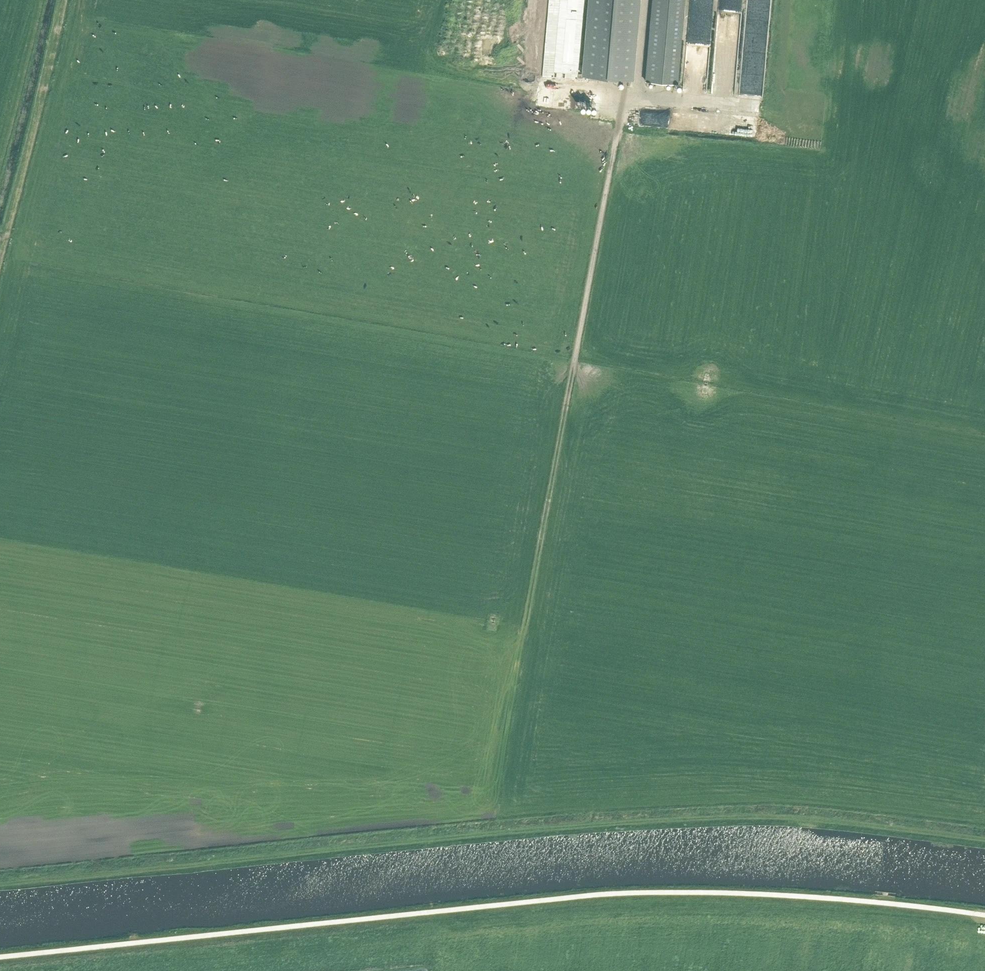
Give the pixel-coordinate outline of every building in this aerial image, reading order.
[(637,23),(639,0),(589,0),(582,75),(632,79),(637,23)] [(645,79),(677,82),(684,0),(652,0),(645,79)] [(769,102),(773,43),(754,42),(752,64),(759,64),(758,73),(766,73),(765,77),(765,86),(760,86),(760,93),(756,93),(755,101),(769,102)]
